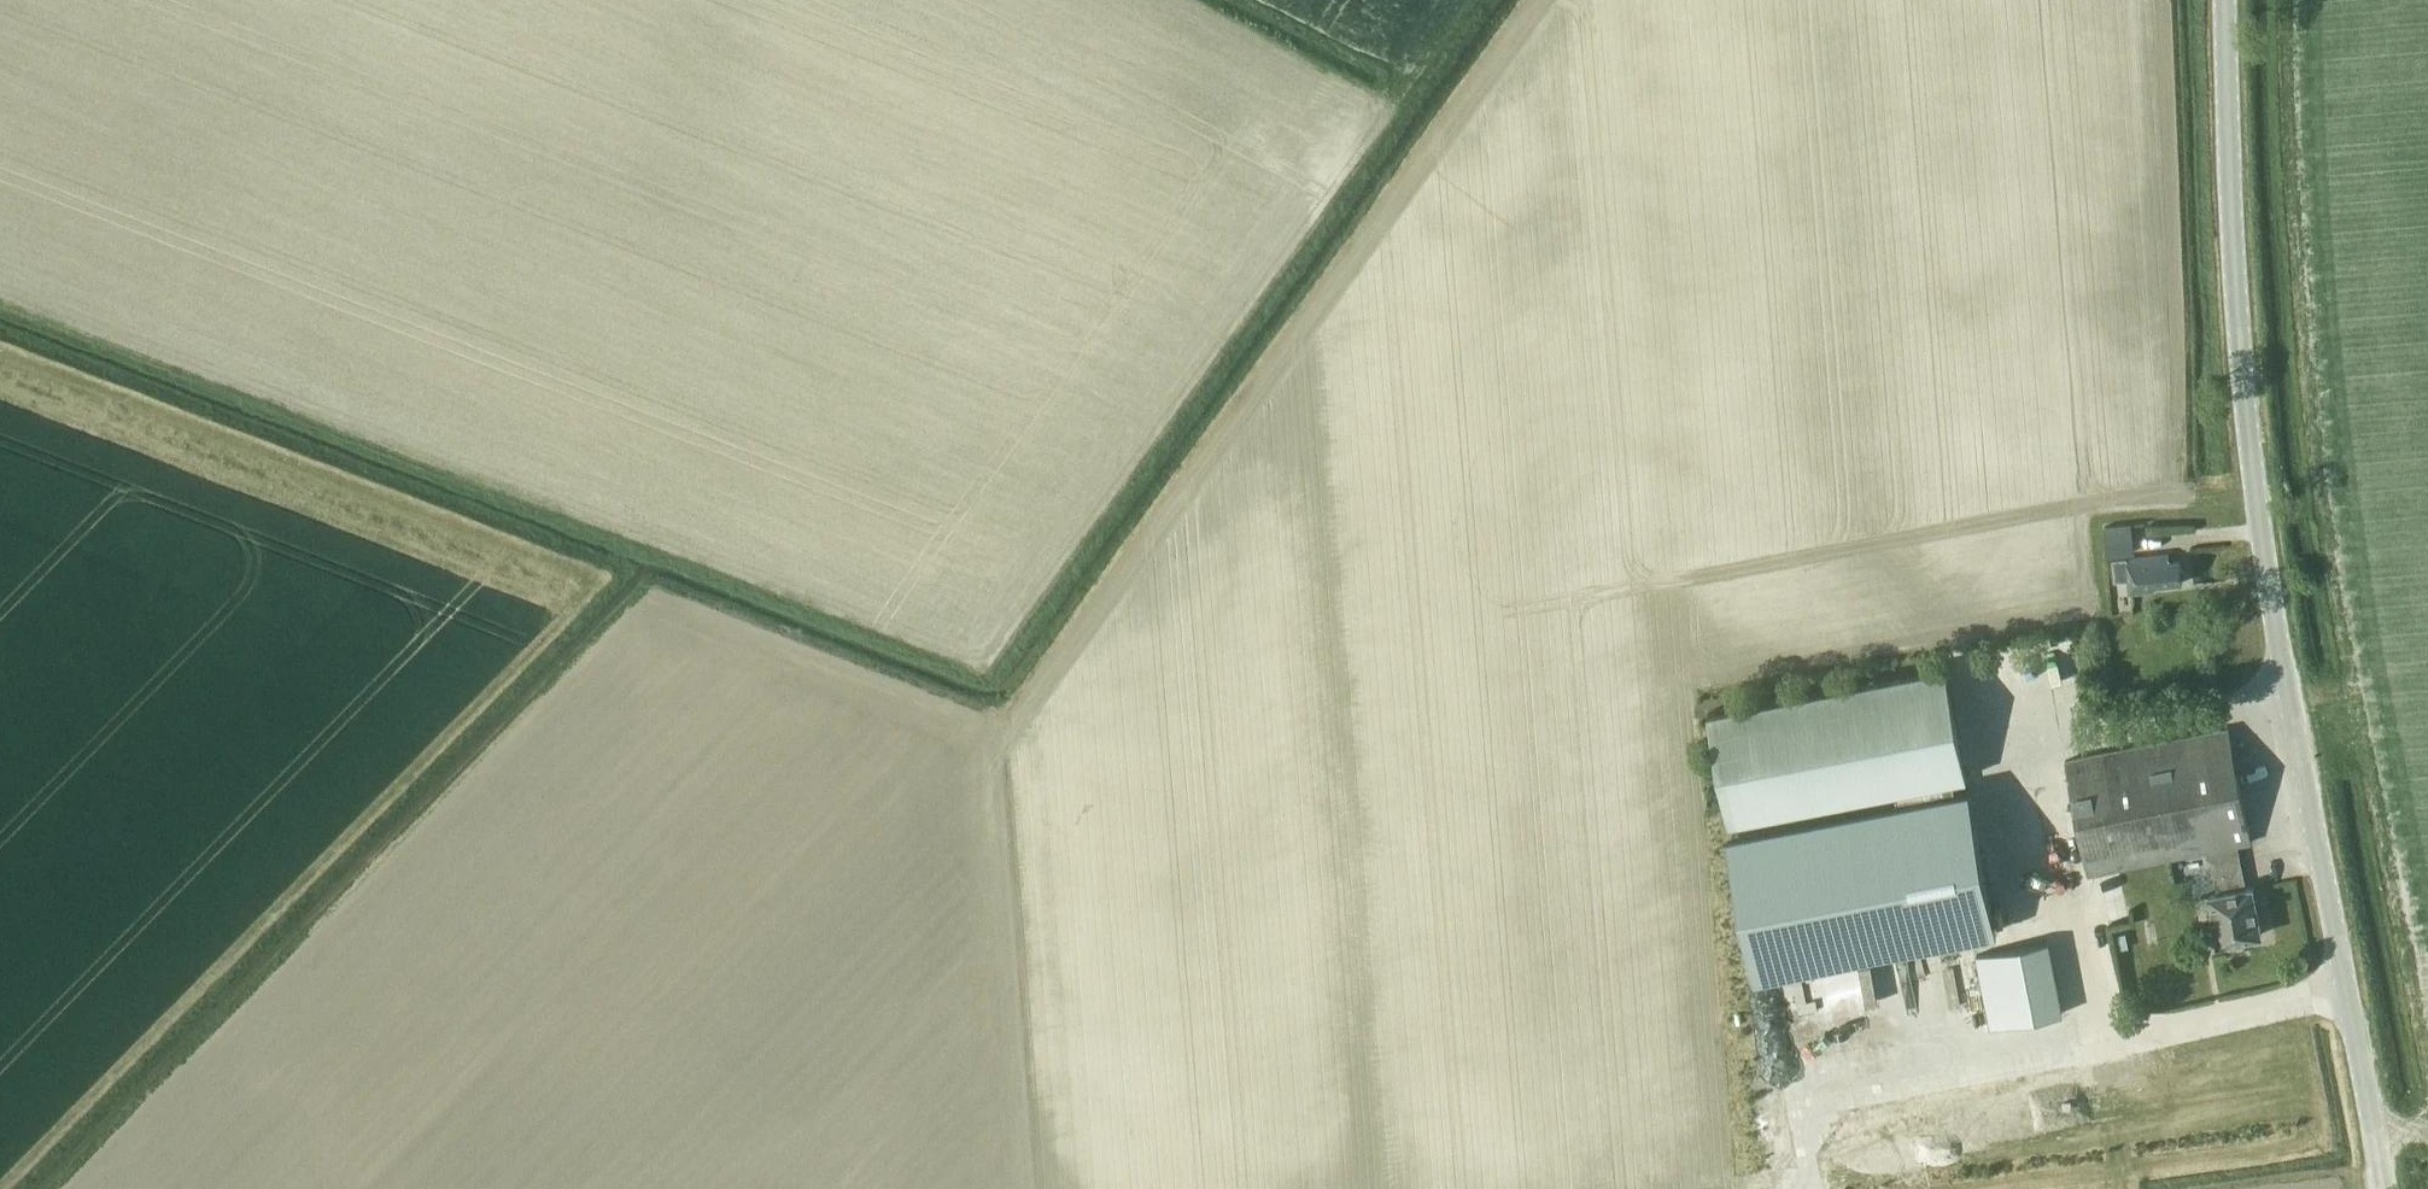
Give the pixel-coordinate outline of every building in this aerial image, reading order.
[(2105,526),(2108,556),(2137,553),(2133,522),(2105,526)] [(2170,559),(2169,552),(2126,557),(2127,559),(2113,560),(2115,581),(2129,580),(2130,590),(2156,588),(2156,584),(2183,581),(2181,558),(2170,559)] [(1709,711),(1730,822),(1921,785),(1954,778),(1968,775),(1947,665),(1709,711)] [(2252,841),(2229,727),(2066,759),(2088,873),(2210,849),(2218,892),(2209,894),(2219,941),(2262,933),(2252,885),(2246,886),(2238,843),(2252,841)] [(1970,788),(1957,791),(1954,778),(1921,785),(1923,797),(1733,835),(1760,976),(1998,930),(1970,788)] [(2049,939),(1977,953),(1991,1026),(2063,1012),(2049,939)]
